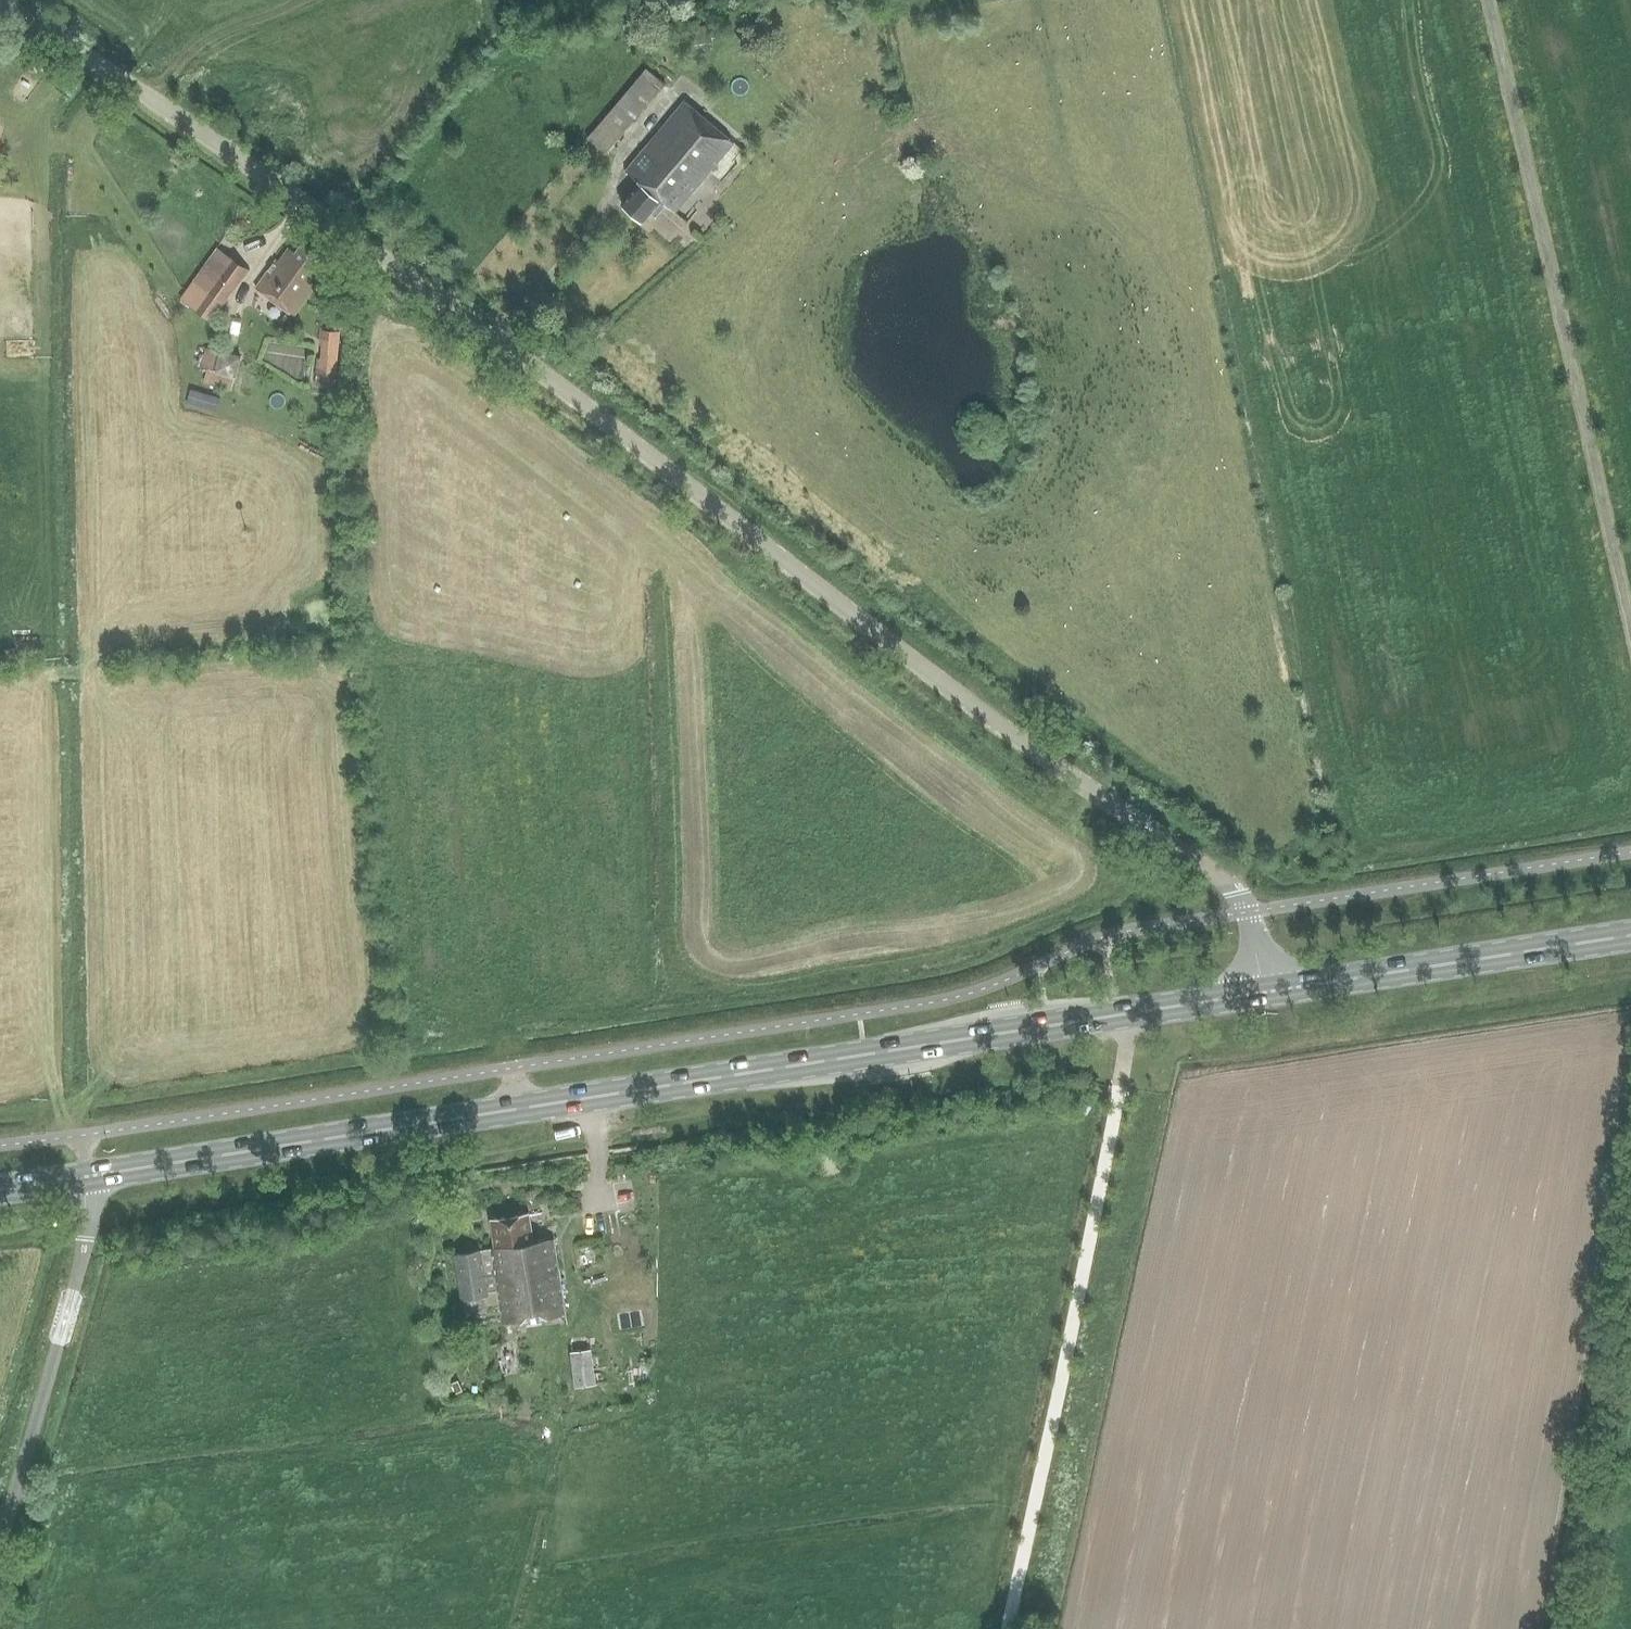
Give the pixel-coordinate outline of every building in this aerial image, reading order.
[(593,136),(616,153),(673,79),(651,62),(593,136)] [(733,144),(684,102),(625,170),(638,182),(620,203),(642,223),(651,212),(656,216),(666,205),(674,212),(733,144)] [(277,259),(256,287),(294,315),(314,287),(312,286),(323,272),(315,266),(320,260),(300,245),(294,253),(288,249),(279,261),(277,259)] [(228,259),(215,249),(193,280),(205,290),(198,299),(212,309),(219,299),(224,303),(248,271),(229,257),(228,259)] [(328,330),(322,381),(340,383),(346,332),(328,330)] [(202,382),(229,388),(232,376),(212,371),(217,350),(203,347),(199,365),(206,367),(202,382)] [(484,1291),(496,1289),(501,1320),(564,1310),(552,1238),(533,1242),(528,1214),(489,1219),(493,1248),(454,1253),(461,1297),(463,1297),(465,1315),(487,1311),(484,1291)] [(591,1349),(570,1352),(575,1387),(596,1384),(591,1349)]
